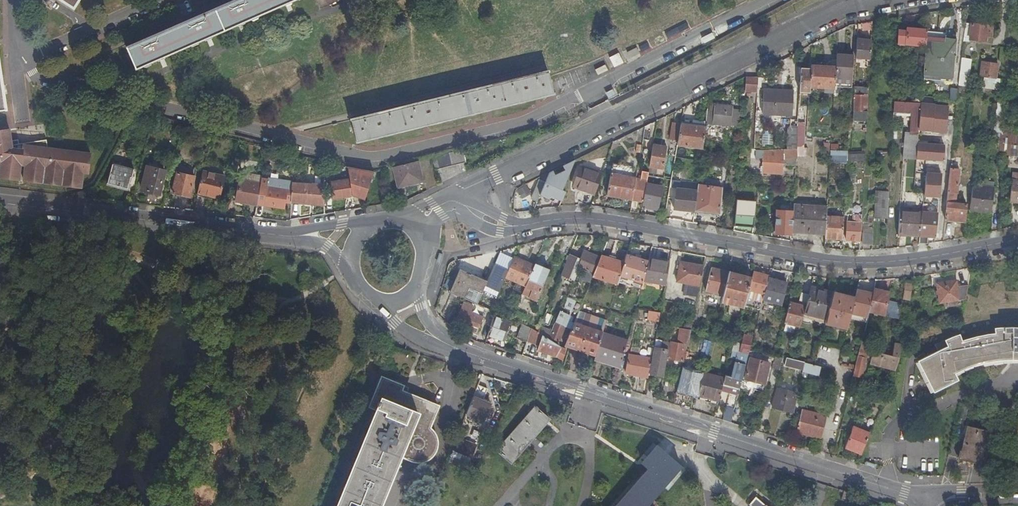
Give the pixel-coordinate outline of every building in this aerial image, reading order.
[(126,46),(136,67),(287,0),(230,0),(126,46)] [(992,26),(965,23),(963,39),(969,39),(986,41),(986,35),(991,36),(992,26)] [(897,44),(911,45),(912,28),(907,28),(906,31),(897,30),(897,44)] [(927,30),(912,28),(911,45),(925,46),(926,41),(927,34),(927,30)] [(865,36),(857,36),(856,58),(858,58),(870,59),(871,40),(865,39),(865,36)] [(945,42),(926,41),(925,46),(923,80),(951,83),(955,41),(945,40),(945,42)] [(965,43),(964,54),(977,55),(978,44),(965,43)] [(639,47),(625,52),(628,62),(642,57),(639,47)] [(620,63),(616,53),(607,57),(611,67),(620,63)] [(853,55),(836,54),(836,55),(835,59),(834,82),(851,83),(853,55)] [(959,78),(958,84),(968,85),(971,59),(962,58),(959,78)] [(824,92),(833,92),(834,86),(834,82),(835,59),(832,59),(826,63),(825,65),(810,65),(810,69),(809,87),(824,88),(824,92)] [(998,64),(982,61),(980,76),(996,78),(998,64)] [(810,69),(801,68),(799,91),(809,92),(809,87),(810,69)] [(551,93),(546,70),(349,118),(355,141),(551,93)] [(757,77),(746,76),(746,77),(744,92),(757,92),(757,77)] [(763,144),(763,150),(796,149),(797,136),(799,94),(780,93),(780,88),(777,88),(778,84),(767,84),(765,116),(775,116),(775,125),(786,126),(784,143),(763,144)] [(854,121),(867,122),(868,87),(855,87),(854,121)] [(948,88),(946,99),(953,100),(955,90),(948,88)] [(1007,93),(998,92),(997,102),(1005,103),(1007,93)] [(893,112),(906,113),(907,102),(894,101),(893,112)] [(921,103),(907,102),(906,113),(912,113),(911,127),(913,127),(913,133),(905,132),(903,158),(916,159),(918,131),(920,106),(921,103)] [(1008,154),(1009,144),(1017,145),(1017,129),(1004,128),(1007,103),(1005,103),(997,102),(990,153),(1008,155),(1008,154)] [(714,124),(728,125),(729,107),(716,106),(714,124)] [(920,106),(918,131),(945,134),(948,109),(935,108),(935,107),(920,106)] [(705,127),(680,124),(677,145),(702,148),(704,136),(705,127)] [(17,180),(18,170),(21,171),(21,180),(79,188),(81,174),(86,174),(88,154),(45,149),(44,140),(17,144),(9,145),(9,141),(6,129),(0,130),(0,178),(17,180)] [(707,149),(711,150),(713,137),(704,136),(702,148),(702,153),(702,156),(706,156),(707,149)] [(667,147),(652,144),(649,166),(663,168),(667,147)] [(1017,155),(1017,145),(1009,144),(1008,154),(1017,155)] [(917,145),(916,159),(935,161),(935,158),(939,158),(939,161),(943,162),(944,148),(917,145)] [(465,160),(462,149),(431,156),(434,168),(465,160)] [(783,163),(795,164),(796,149),(763,150),(757,149),(756,158),(763,158),(762,172),(782,173),(783,163)] [(844,159),(845,150),(830,149),(830,157),(844,159)] [(694,151),(693,160),(701,161),(702,156),(702,153),(694,151)] [(876,167),(890,168),(891,157),(877,156),(876,167)] [(422,180),(418,162),(394,168),(398,187),(422,180)] [(854,184),(855,163),(848,163),(847,183),(854,184)] [(133,170),(112,164),(107,183),(127,188),(133,170)] [(150,191),(147,205),(155,205),(158,193),(160,193),(165,171),(146,166),(143,184),(150,185),(148,190),(150,191)] [(198,189),(212,192),(220,194),(224,173),(203,168),(198,189)] [(351,185),(365,195),(373,170),(358,171),(348,168),(349,175),(344,176),(345,179),(329,181),(332,199),(352,196),(351,190),(351,185)] [(573,186),(587,191),(594,173),(580,168),(573,186)] [(959,169),(950,168),(946,202),(944,219),(964,221),(966,204),(959,203),(958,204),(951,203),(952,192),(956,193),(959,169)] [(194,174),(177,170),(173,188),(190,192),(194,174)] [(632,199),(642,201),(647,172),(642,171),(640,178),(635,177),(632,199)] [(546,182),(550,172),(543,175),(541,180),(546,182)] [(557,175),(550,172),(546,182),(545,183),(553,186),(557,175)] [(587,191),(594,194),(601,176),(594,173),(587,191)] [(606,195),(632,199),(635,177),(610,173),(606,195)] [(939,195),(941,176),(925,175),(923,196),(935,198),(935,195),(939,195)] [(260,184),(257,203),(283,207),(284,198),(287,198),(287,190),(288,182),(261,178),(260,184)] [(237,201),(257,204),(257,203),(260,184),(240,180),(237,201)] [(531,199),(537,201),(545,183),(539,180),(531,199)] [(1012,180),(1010,201),(1017,202),(1017,180),(1012,180)] [(291,198),(290,201),(324,203),(323,184),(291,183),(291,190),(291,198)] [(970,208),(983,210),(986,185),(980,185),(973,184),(970,208)] [(351,190),(364,199),(365,195),(351,185),(351,190)] [(707,186),(698,185),(697,191),(694,211),(704,212),(707,186)] [(994,186),(993,186),(986,185),(983,210),(991,211),(994,186)] [(518,190),(522,197),(529,193),(525,186),(518,190)] [(704,212),(719,214),(722,188),(707,186),(704,212)] [(674,208),(694,211),(697,191),(676,188),(674,208)] [(889,193),(875,192),(874,218),(887,218),(889,193)] [(752,226),(753,201),(732,200),(731,225),(752,226)] [(802,206),(793,206),(791,230),(801,231),(802,206)] [(810,207),(802,206),(801,231),(809,232),(810,207)] [(809,232),(825,233),(826,216),(827,208),(810,207),(809,232)] [(856,207),(855,219),(855,223),(852,222),(847,222),(846,240),(860,241),(862,207),(856,207)] [(791,234),(792,211),(776,210),(775,233),(791,234)] [(898,234),(919,235),(921,214),(921,212),(899,211),(898,234)] [(937,215),(921,214),(919,235),(918,243),(926,244),(927,238),(935,239),(937,218),(937,215)] [(844,217),(826,216),(825,233),(825,237),(842,238),(844,217)] [(862,244),(872,244),(873,230),(863,229),(862,244)] [(561,275),(574,281),(580,267),(586,251),(584,250),(581,258),(570,253),(561,275)] [(600,257),(586,251),(580,267),(594,273),(600,257)] [(648,261),(626,254),(624,262),(618,282),(641,289),(643,280),(648,261)] [(592,276),(617,284),(618,282),(624,262),(601,255),(600,257),(594,273),(592,276)] [(505,277),(525,285),(534,265),(514,256),(505,277)] [(658,260),(649,258),(648,261),(643,280),(652,282),(658,260)] [(669,262),(658,260),(652,282),(665,285),(669,262)] [(683,295),(697,298),(703,266),(680,262),(676,281),(686,283),(683,295)] [(522,293),(537,300),(549,271),(534,264),(534,265),(525,285),(522,293)] [(705,290),(723,295),(728,272),(710,267),(705,290)] [(449,292),(460,297),(461,295),(471,274),(460,269),(449,292)] [(748,289),(764,294),(768,277),(768,275),(753,271),(751,278),(748,289)] [(721,302),(743,308),(748,289),(751,278),(728,272),(723,295),(721,302)] [(487,281),(471,274),(461,295),(460,297),(465,299),(477,304),(487,281)] [(786,282),(768,277),(764,294),(762,298),(781,303),(786,282)] [(939,301),(964,297),(966,285),(957,286),(955,279),(936,283),(939,301)] [(909,299),(912,284),(905,282),(902,298),(909,299)] [(889,291),(873,288),(872,293),(868,311),(883,314),(886,301),(889,291)] [(803,313),(826,319),(833,292),(822,289),(822,292),(810,289),(808,294),(803,313)] [(872,293),(856,289),(855,297),(851,312),(867,316),(868,311),(872,293)] [(784,321),(800,326),(803,313),(808,294),(801,292),(798,304),(789,302),(784,321)] [(825,323),(847,328),(851,312),(855,297),(833,292),(826,319),(825,323)] [(883,314),(898,318),(901,304),(886,301),(883,314)] [(473,305),(464,302),(457,319),(479,328),(483,316),(476,314),(474,317),(470,315),(471,312),(473,305)] [(559,313),(567,317),(571,305),(566,302),(564,307),(562,306),(559,313)] [(658,325),(660,313),(649,311),(646,323),(658,325)] [(559,313),(556,322),(565,327),(568,318),(567,317),(559,313)] [(595,329),(603,332),(607,319),(599,316),(595,329)] [(510,323),(496,318),(490,335),(504,340),(510,323)] [(565,327),(564,328),(568,330),(573,320),(568,318),(565,327)] [(685,320),(684,329),(690,330),(691,330),(693,322),(685,320)] [(556,322),(555,322),(549,336),(558,342),(564,328),(565,327),(556,322)] [(595,329),(574,323),(565,345),(595,356),(603,332),(595,329)] [(516,339),(527,342),(531,328),(521,325),(516,339)] [(689,337),(690,330),(684,329),(673,327),(672,332),(679,333),(677,343),(670,342),(668,350),(667,358),(683,360),(687,337),(689,337)] [(931,390),(932,392),(957,380),(954,372),(968,367),(969,367),(970,367),(986,363),(993,362),(1003,361),(1011,361),(1017,361),(1017,328),(994,327),(994,332),(982,334),(961,340),(958,333),(934,344),(937,350),(931,352),(917,360),(931,390)] [(627,340),(603,332),(595,356),(594,359),(619,367),(627,340)] [(740,351),(748,353),(753,335),(744,333),(740,351)] [(557,355),(563,360),(566,350),(542,335),(538,347),(557,355)] [(870,343),(861,341),(859,347),(869,349),(870,343)] [(898,359),(901,344),(894,343),(892,355),(875,351),(872,350),(870,358),(869,363),(894,370),(898,359)] [(865,356),(870,358),(872,350),(869,349),(859,347),(857,354),(858,355),(854,374),(861,376),(865,356)] [(668,350),(654,348),(652,358),(650,369),(664,372),(667,358),(668,350)] [(748,353),(739,351),(736,362),(735,362),(731,377),(725,375),(725,378),(723,384),(733,386),(726,407),(734,409),(742,377),(746,365),(747,357),(748,353)] [(625,373),(628,374),(633,355),(629,354),(625,373)] [(652,358),(633,355),(628,374),(648,377),(650,369),(652,358)] [(776,382),(783,356),(776,355),(769,380),(776,382)] [(770,363),(747,357),(746,365),(742,377),(765,383),(770,363)] [(797,366),(803,367),(804,362),(791,359),(787,358),(785,365),(796,368),(797,366)] [(818,375),(820,366),(814,365),(804,362),(803,367),(802,371),(818,375)] [(677,390),(698,395),(703,372),(682,367),(677,390)] [(698,395),(718,400),(723,384),(725,378),(703,372),(698,395)] [(400,384),(383,377),(373,402),(381,406),(339,505),(377,505),(399,452),(402,455),(406,457),(412,458),(417,458),(422,457),(426,454),(430,451),(432,447),(434,442),(434,438),(434,435),(433,431),(432,427),(429,424),(437,404),(398,388),(400,384)] [(488,389),(479,385),(467,415),(484,422),(491,404),(483,401),(488,389)] [(772,407),(794,412),(798,393),(776,387),(772,407)] [(968,405),(960,403),(956,418),(964,420),(968,405)] [(535,405),(524,417),(497,446),(512,460),(550,418),(535,405)] [(734,409),(726,407),(723,420),(731,422),(734,409)] [(796,432),(821,439),(824,425),(826,415),(801,409),(796,432)] [(952,438),(962,440),(965,425),(963,425),(964,420),(956,418),(952,438)] [(985,463),(992,431),(965,425),(962,440),(958,457),(985,463)] [(869,432),(852,426),(851,432),(845,447),(861,454),(869,432)] [(658,442),(641,460),(648,466),(612,505),(646,505),(683,464),(658,442)] [(853,502),(856,495),(844,491),(842,497),(853,502)] [(757,493),(749,502),(753,505),(754,505),(771,505),(757,493)]
